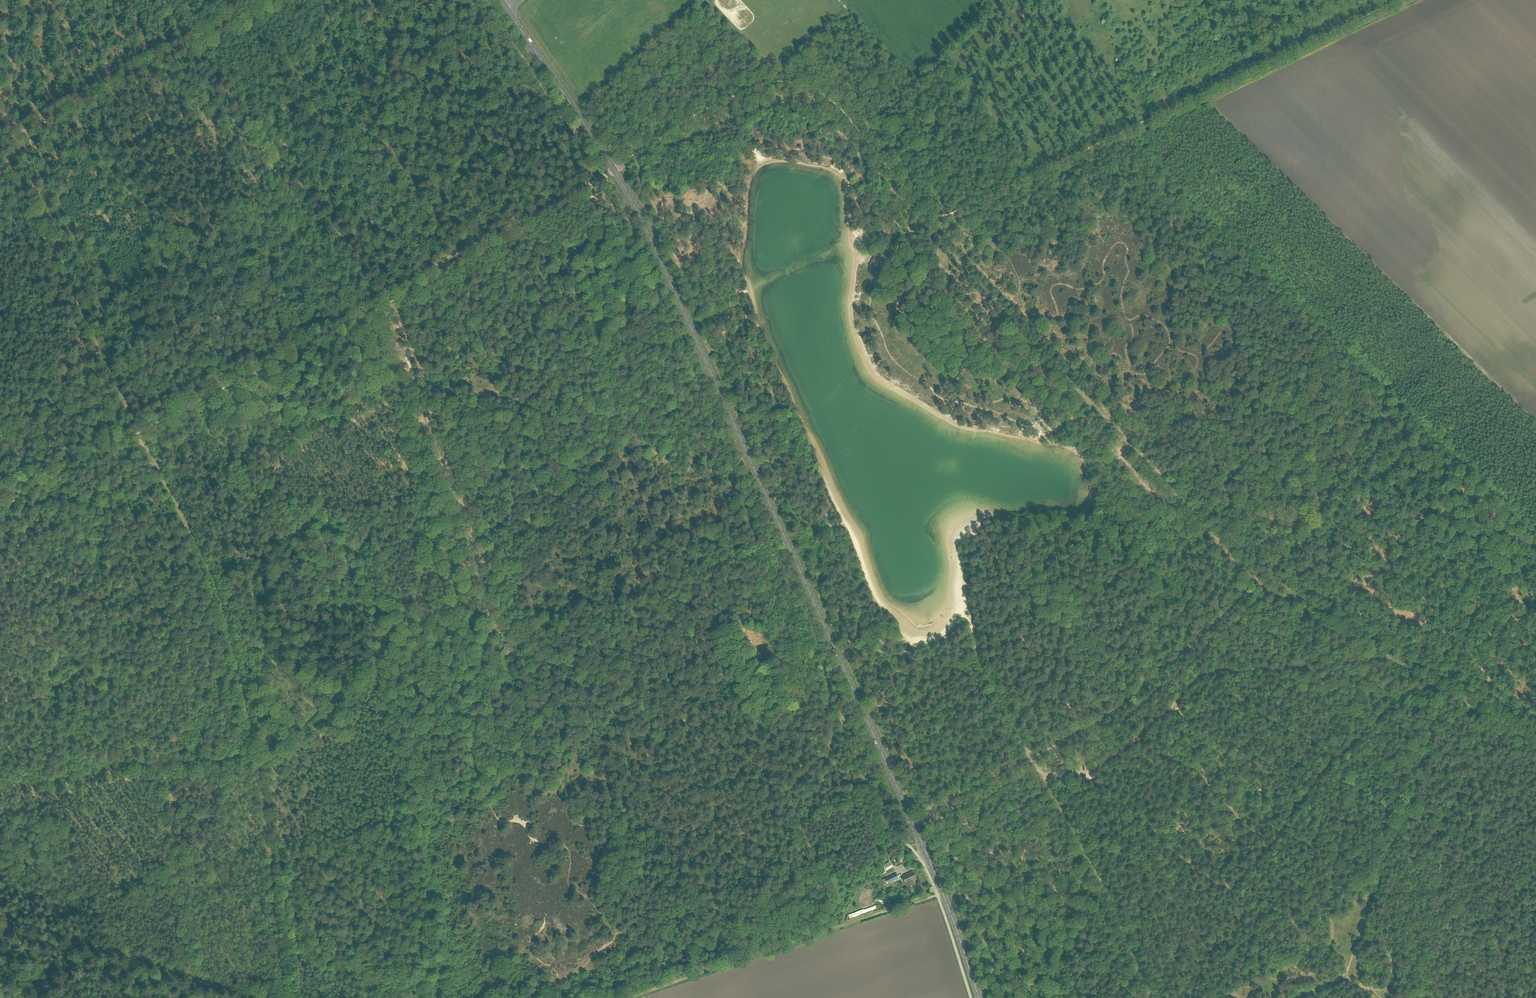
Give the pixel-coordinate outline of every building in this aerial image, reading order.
[(878,259),(873,257),(869,266),(874,268),(878,259)] [(1036,423),(1038,428),(1046,425),(1044,420),(1036,423)] [(917,879),(913,871),(902,876),(908,888),(915,885),(913,881),(917,879)] [(896,873),(885,879),(887,885),(899,879),(896,873)] [(851,918),(874,910),(873,907),(850,916),(851,918)]
